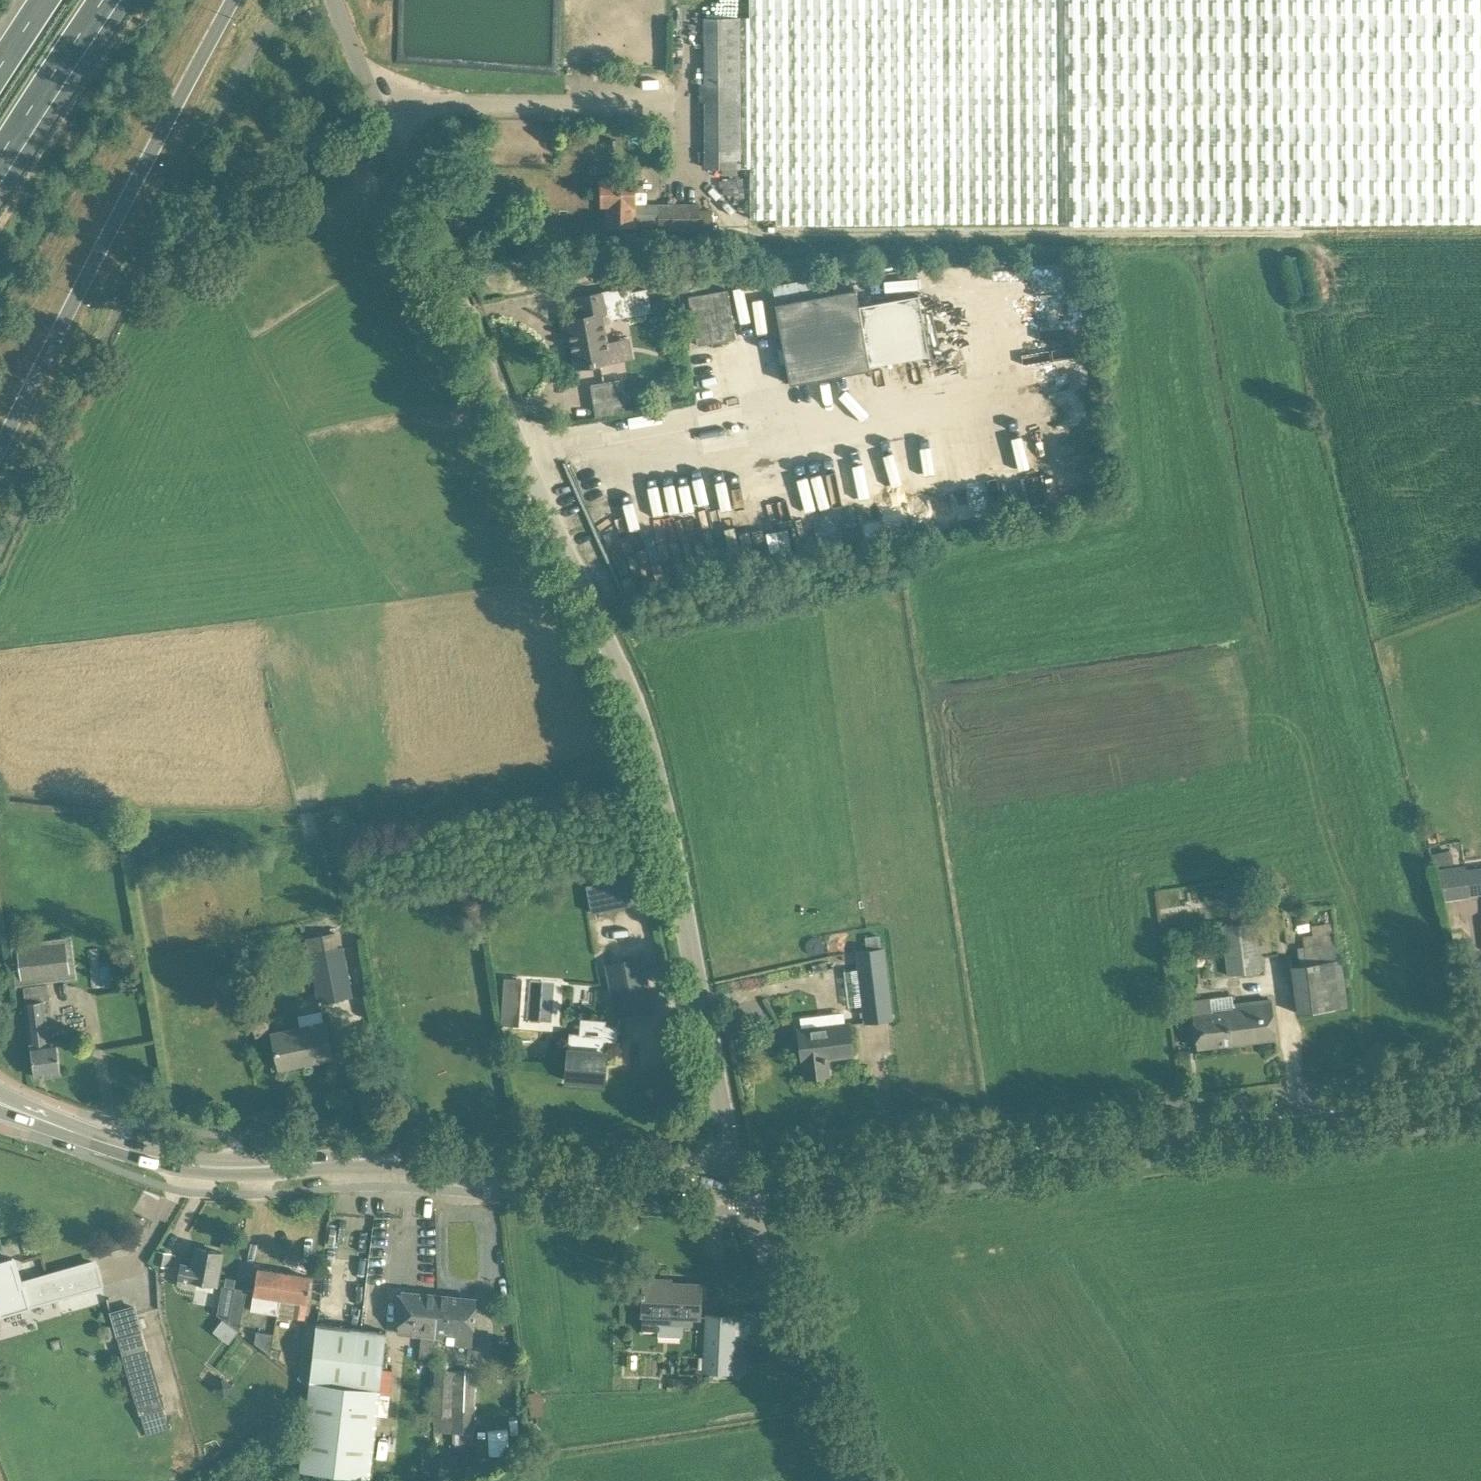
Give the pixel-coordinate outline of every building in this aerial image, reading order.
[(701,5),(707,9),(710,11),(715,11),(722,10),(726,8),(729,6),(733,2),(734,0),(698,0),(701,5)] [(1417,221),(1480,221),(1480,0),(749,0),(749,17),(704,17),(705,167),(750,166),(751,218),(777,218),(777,224),(1065,221),(1065,224),(1417,221)] [(634,177),(602,177),(602,205),(608,205),(608,225),(652,225),(652,229),(700,229),(700,204),(646,204),(635,204),(634,189),(634,177)] [(886,299),(919,294),(916,277),(883,282),(886,299)] [(773,285),(776,305),(790,383),(870,369),(870,366),(930,355),(919,297),(859,307),(856,291),(812,299),(808,278),(773,285)] [(578,297),(582,316),(602,313),(603,320),(652,311),(648,287),(632,290),(632,287),(578,297)] [(689,296),(694,325),(697,344),(737,338),(729,289),(689,296)] [(564,332),(570,331),(577,366),(610,360),(603,320),(602,313),(582,316),(562,320),(564,332)] [(623,398),(620,380),(591,385),(594,403),(623,398)] [(1466,868),(1469,895),(1480,893),(1480,866),(1466,868)] [(1255,921),(1222,925),(1228,974),(1261,970),(1259,953),(1272,951),(1267,919),(1255,921)] [(313,936),(316,950),(309,952),(320,1002),(353,994),(341,944),(339,945),(336,931),(313,936)] [(1292,965),(1296,993),(1298,1013),(1346,1006),(1338,943),(1299,947),(1301,963),(1292,965)] [(857,950),(859,966),(865,1021),(894,1018),(885,946),(857,950)] [(53,970),(54,950),(26,949),(25,969),(53,970)] [(642,957),(623,961),(605,964),(616,1017),(652,1010),(642,957)] [(114,961),(96,961),(96,984),(114,984),(114,961)] [(32,978),(33,986),(23,987),(35,1076),(62,1072),(57,1042),(50,1043),(44,1000),(51,999),(49,984),(48,976),(32,978)] [(504,977),(500,1024),(518,1025),(522,978),(504,977)] [(1191,1000),(1194,1027),(1197,1047),(1276,1037),(1271,999),(1233,1004),(1232,995),(1191,1000)] [(272,1033),(275,1045),(279,1065),(315,1057),(315,1061),(332,1057),(325,1022),(272,1033)] [(852,1053),(849,1023),(799,1030),(803,1059),(806,1076),(828,1073),(826,1057),(852,1053)] [(566,1080),(604,1083),(607,1052),(606,1052),(607,1043),(607,1042),(618,1043),(619,1026),(605,1025),(604,1034),(569,1032),(566,1080)] [(178,1283),(183,1287),(196,1289),(198,1280),(216,1283),(222,1252),(197,1247),(193,1266),(181,1264),(178,1283)] [(158,1249),(156,1262),(168,1264),(170,1251),(158,1249)] [(104,1285),(96,1258),(23,1279),(16,1253),(0,1258),(0,1315),(104,1285)] [(258,1268),(255,1288),(251,1310),(276,1314),(283,1272),(258,1268)] [(283,1272),(276,1314),(304,1318),(311,1276),(283,1272)] [(645,1278),(642,1328),(660,1329),(661,1315),(699,1317),(701,1284),(661,1282),(661,1279),(645,1278)] [(233,1287),(223,1285),(217,1314),(227,1321),(233,1287)] [(247,1289),(233,1287),(227,1321),(239,1330),(247,1289)] [(402,1291),(400,1311),(398,1334),(423,1337),(422,1349),(433,1350),(434,1338),(436,1295),(402,1291)] [(436,1295),(434,1338),(472,1342),(477,1298),(436,1295)] [(708,1314),(703,1369),(731,1371),(735,1316),(708,1314)] [(369,1477),(379,1392),(390,1393),(392,1369),(382,1368),(384,1351),(386,1331),(351,1327),(316,1323),(305,1322),(305,1327),(304,1356),(299,1378),(310,1382),(309,1392),(307,1410),(304,1436),(300,1469),(369,1477)] [(142,1330),(118,1337),(124,1355),(147,1349),(142,1330)] [(273,1332),(256,1330),(255,1342),(271,1354),(273,1332)] [(476,1370),(436,1370),(435,1431),(474,1432),(476,1370)] [(669,1376),(669,1385),(678,1385),(678,1376),(669,1376)] [(222,1377),(214,1387),(224,1395),(232,1385),(222,1377)] [(434,1463),(434,1461),(434,1456),(421,1456),(422,1475),(435,1474),(434,1463)] [(444,1461),(434,1461),(434,1463),(435,1474),(435,1479),(445,1478),(444,1461)]
